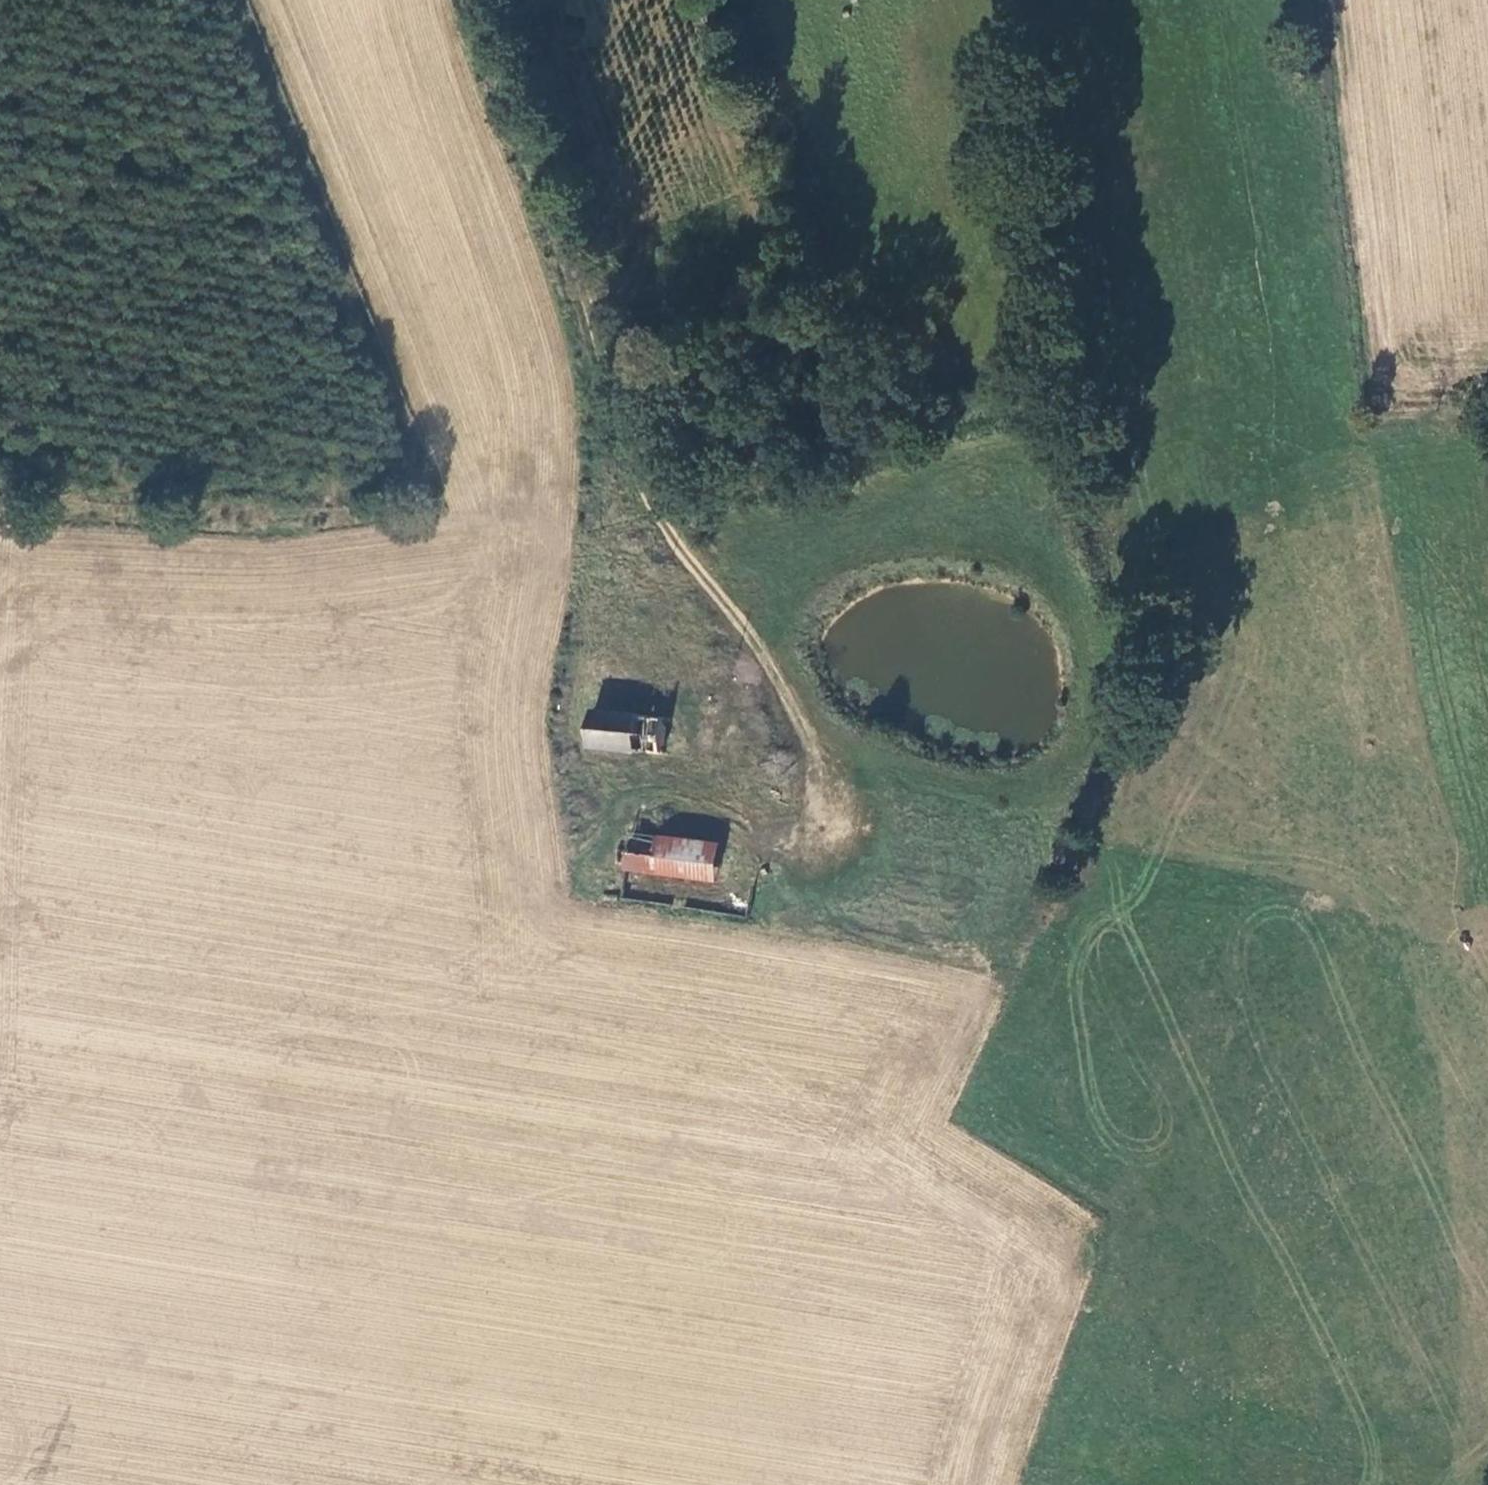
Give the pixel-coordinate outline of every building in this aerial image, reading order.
[(592,747),(664,754),(668,719),(644,717),(596,711),(592,747)] [(634,832),(629,869),(718,882),(723,843),(634,832)]
